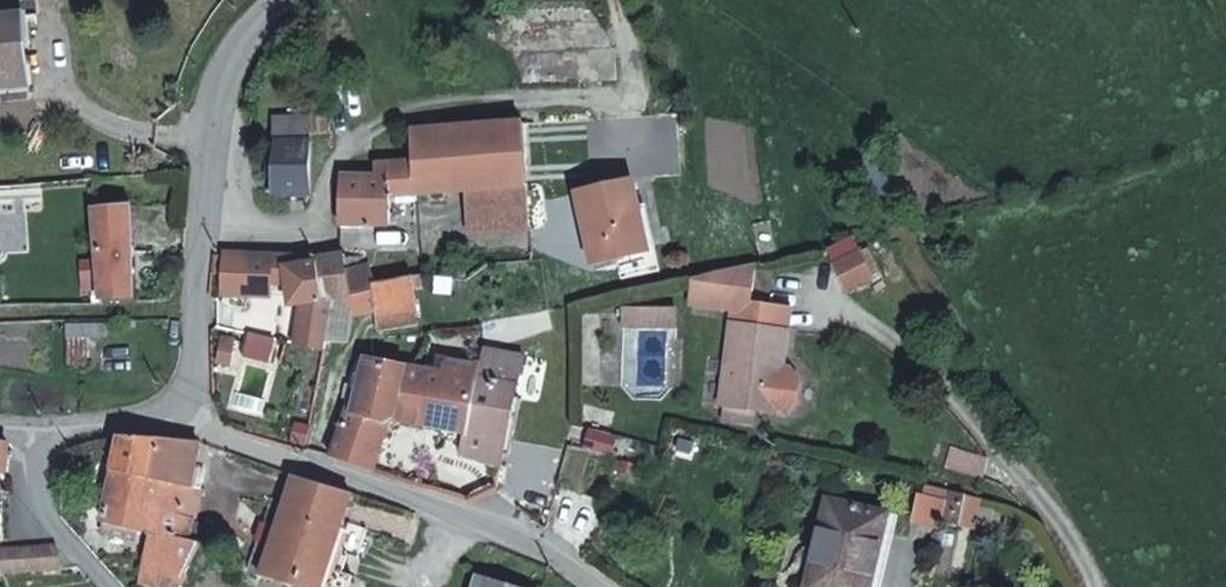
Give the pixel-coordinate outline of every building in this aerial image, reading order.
[(24,18),(0,20),(0,88),(24,86),(22,44),(26,43),(24,18)] [(413,157),(418,194),(468,191),(529,187),(682,176),(678,116),(524,124),(524,122),(412,129),(413,157)] [(310,118),(275,118),(277,195),(310,195),(311,146),(310,118)] [(343,176),(340,231),(364,231),(365,226),(390,225),(390,205),(418,202),(418,194),(413,157),(375,160),(375,175),(343,176)] [(596,263),(648,250),(633,182),(580,194),(596,263)] [(529,187),(468,191),(469,233),(532,229),(529,187)] [(130,208),(95,211),(102,303),(133,302),(130,208)] [(760,257),(778,254),(771,222),(753,225),(760,257)] [(305,258),(250,254),(227,253),(227,256),(216,255),(215,274),(225,275),(223,294),(272,298),(273,282),(288,283),(291,306),(305,305),(307,316),(302,317),(296,345),(326,351),(335,300),(324,302),(318,264),(304,266),(305,258)] [(375,290),(374,282),(371,269),(347,272),(345,255),(339,255),(318,259),(318,264),(324,302),(335,300),(375,290)] [(837,268),(848,292),(873,280),(861,257),(837,268)] [(733,311),(719,405),(726,407),(753,412),(758,412),(784,416),(795,409),(799,382),(791,371),(781,370),(790,310),(752,304),(757,264),(693,279),(689,303),(733,311)] [(421,325),(415,289),(426,288),(425,274),(374,282),(375,290),(376,307),(379,332),(421,325)] [(678,311),(625,310),(624,325),(676,326),(678,311)] [(107,325),(67,325),(67,339),(107,338),(107,325)] [(237,341),(223,339),(221,351),(235,354),(237,341)] [(498,349),(488,347),(486,354),(496,356),(498,349)] [(496,356),(486,354),(485,361),(481,377),(519,385),(525,355),(498,349),(496,356)] [(235,354),(221,351),(220,361),(233,363),(235,354)] [(391,421),(467,434),(479,377),(481,377),(485,361),(447,354),(443,373),(413,368),(404,366),(391,421)] [(368,359),(355,410),(354,413),(386,423),(391,421),(404,366),(368,359)] [(501,465),(519,385),(481,377),(479,377),(467,434),(463,452),(501,465)] [(753,412),(726,407),(725,417),(750,421),(753,412)] [(369,471),(386,423),(354,413),(355,410),(348,408),(331,457),(369,471)] [(138,528),(135,539),(147,542),(149,531),(156,532),(152,553),(133,553),(130,567),(142,570),(139,582),(159,586),(163,575),(168,575),(168,583),(179,585),(203,543),(187,538),(194,519),(178,514),(182,487),(154,481),(161,439),(124,435),(107,522),(138,528)] [(194,519),(203,492),(193,490),(198,468),(203,442),(161,439),(154,481),(182,487),(178,514),(194,519)] [(5,471),(9,443),(0,442),(0,470),(2,470),(5,471)] [(207,470),(198,468),(193,490),(203,492),(207,470)] [(352,493),(295,474),(286,502),(274,498),(265,525),(277,529),(272,544),(260,540),(249,573),(295,586),(368,586),(370,581),(328,567),(335,550),(371,560),(379,534),(344,522),(352,493)] [(953,492),(945,522),(961,527),(962,524),(969,496),(953,492)] [(977,528),(984,499),(969,496),(962,524),(977,528)] [(829,500),(806,586),(871,586),(889,514),(829,500)] [(105,532),(135,539),(138,528),(107,522),(105,532)] [(58,544),(0,547),(0,564),(4,573),(64,570),(58,544)] [(479,577),(476,586),(511,586),(479,577)]
